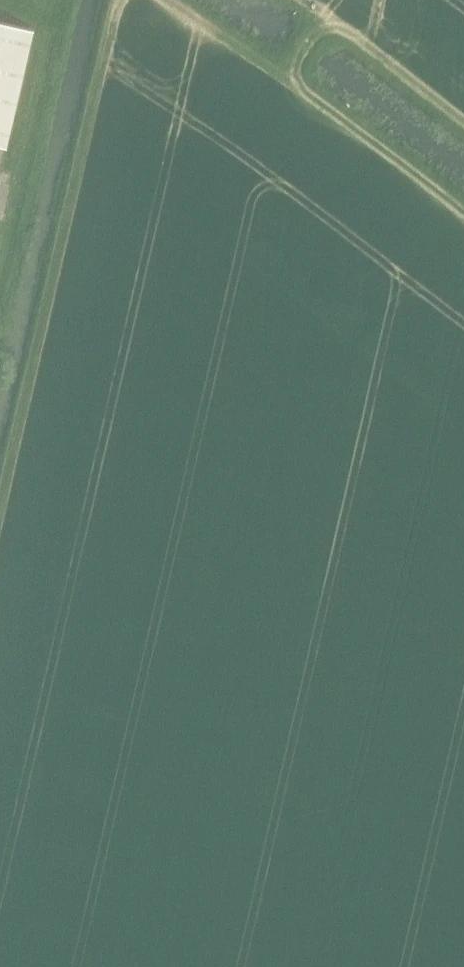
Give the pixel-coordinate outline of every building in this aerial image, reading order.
[(5,145),(32,28),(0,21),(0,144),(5,145)]
